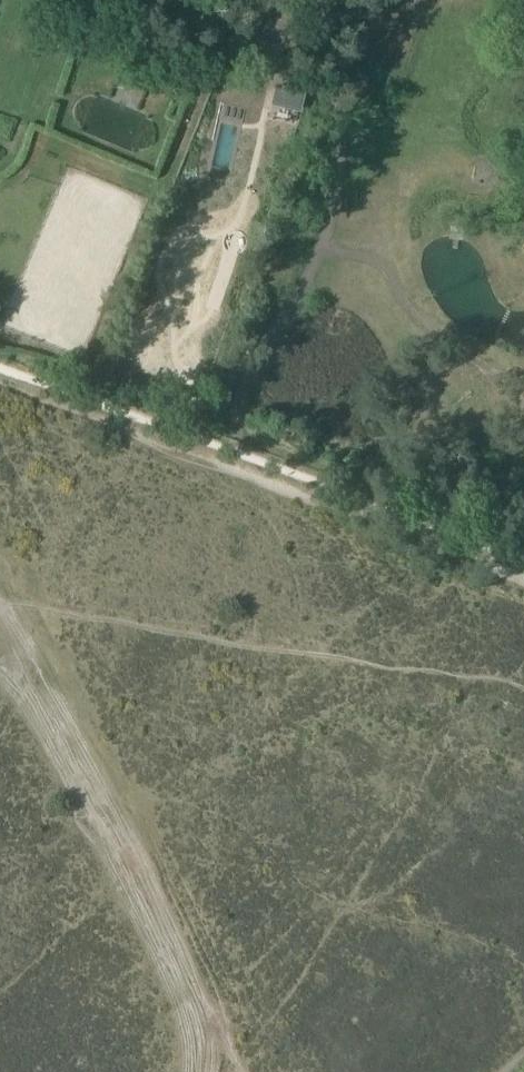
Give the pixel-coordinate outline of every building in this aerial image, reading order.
[(306,94),(278,87),(273,107),(301,113),(306,94)]
